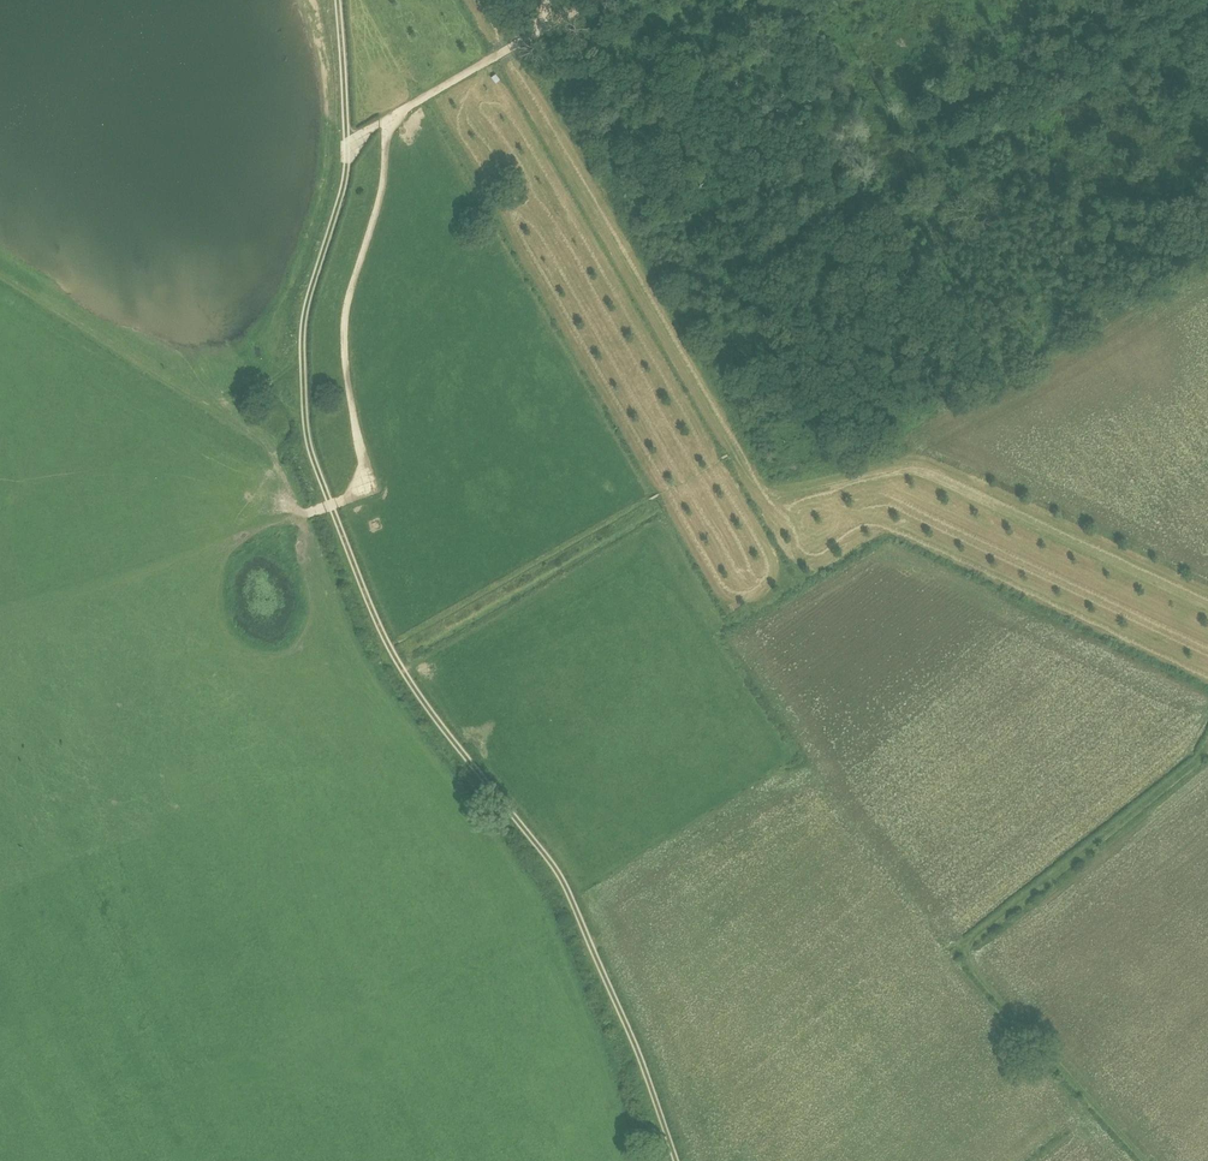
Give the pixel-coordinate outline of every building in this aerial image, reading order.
[(475,125),(485,139),(491,134),(482,120),(475,125)]
